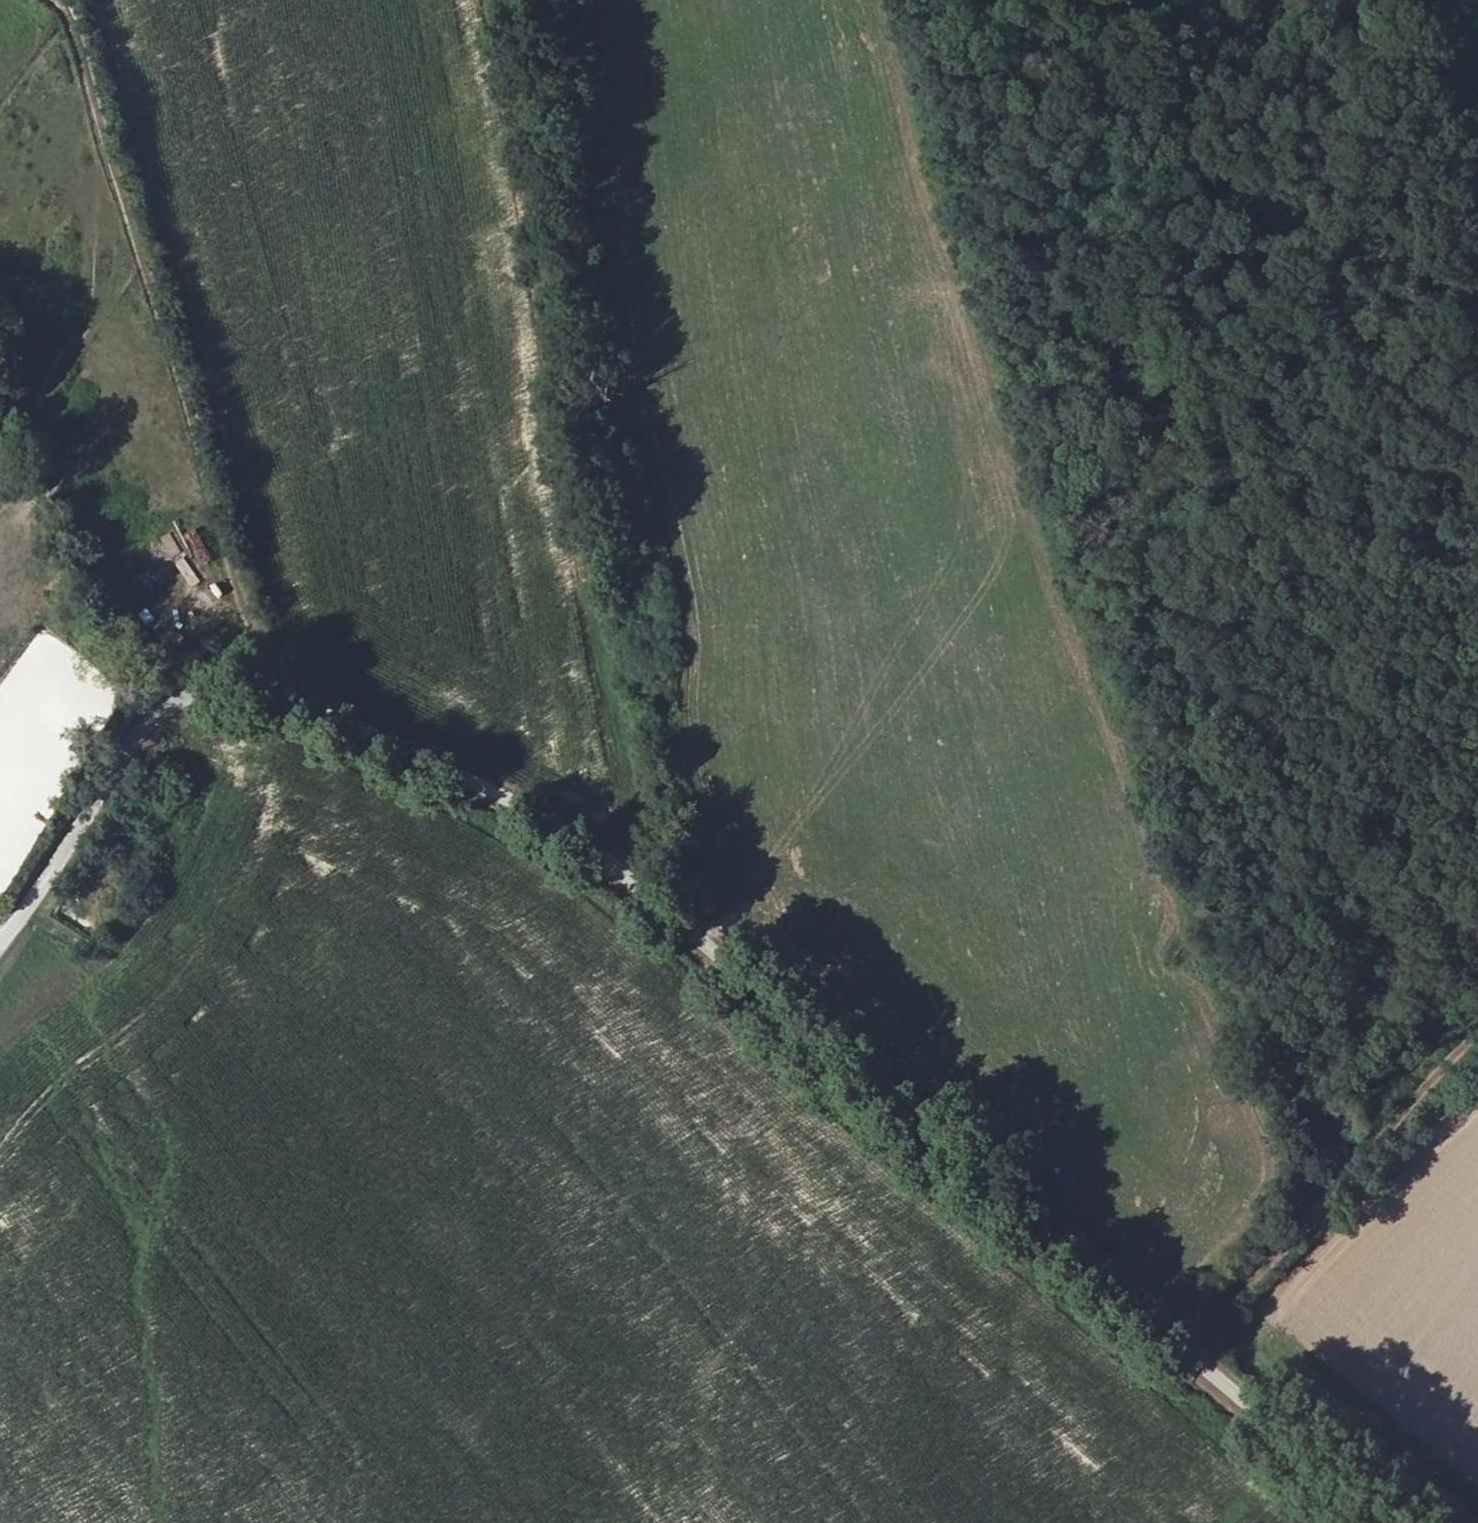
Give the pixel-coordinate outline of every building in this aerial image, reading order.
[(69,780),(20,752),(26,741),(0,726),(0,903),(69,780)]
